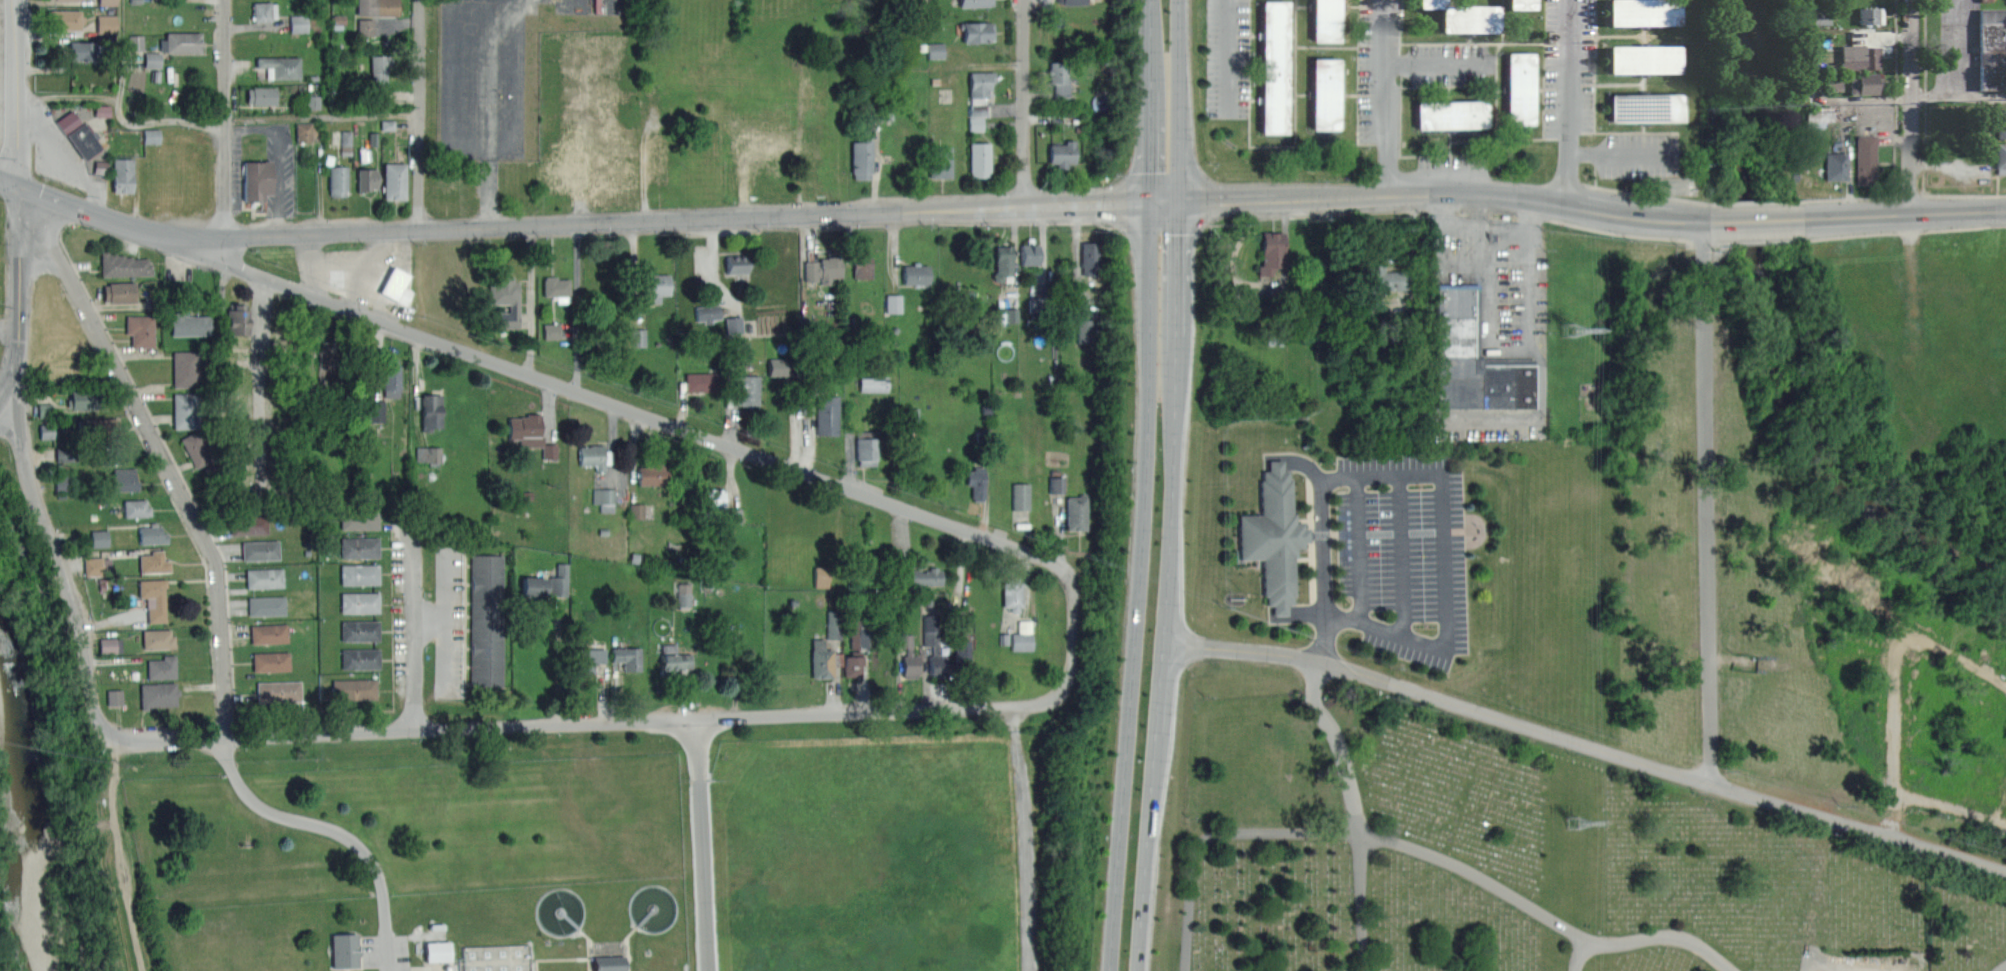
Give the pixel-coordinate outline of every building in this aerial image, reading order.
[(357,15),(357,0),(398,0),(398,16),(357,15)] [(1310,42),(1311,0),(1337,0),(1337,3),(1341,3),(1341,10),(1337,10),(1337,42),(1310,42)] [(1416,9),(1416,0),(1442,0),(1442,5),(1465,6),(1465,4),(1473,4),(1473,6),(1497,7),(1496,34),(1472,33),(1471,36),(1465,35),(1465,34),(1439,33),(1440,10),(1416,9)] [(1506,10),(1506,0),(1533,0),(1533,11),(1506,10)] [(1607,25),(1607,0),(1677,0),(1677,25),(1646,25),(1646,29),(1639,29),(1639,25),(1607,25)] [(271,3),(277,3),(277,17),(272,17),(272,20),(253,21),(253,2),(271,2),(271,3)] [(1285,133),(1259,133),(1259,2),(1285,2),(1285,33),(1288,33),(1288,39),(1285,39),(1285,97),(1288,97),(1288,104),(1285,104),(1285,133)] [(1858,25),(1857,9),(1882,9),(1882,25),(1858,25)] [(1978,9),(2005,9),(2005,90),(1978,91),(1978,89),(1978,9)] [(49,30),(49,11),(80,11),(80,17),(84,17),(84,25),(81,25),(81,29),(49,30)] [(117,16),(98,15),(97,33),(116,34),(117,16)] [(291,33),(308,33),(307,15),(290,16),(291,33)] [(990,42),(962,42),(962,30),(959,30),(959,22),(993,23),(993,40),(990,40),(990,42)] [(201,52),(166,52),(166,51),(160,51),(160,38),(166,38),(166,33),(201,32),(201,52)] [(71,61),(70,43),(95,42),(96,60),(71,61)] [(928,44),(928,59),(946,58),(946,43),(928,44)] [(1646,77),(1639,77),(1639,73),(1608,73),(1608,47),(1639,48),(1639,45),(1646,45),(1646,47),(1677,47),(1677,73),(1646,73),(1646,77)] [(1864,45),(1864,49),(1878,49),(1879,69),(1861,70),(1860,64),(1841,65),(1841,46),(1864,45)] [(161,68),(161,53),(145,53),(145,68),(161,68)] [(374,93),(374,78),(371,78),(370,55),(390,53),(391,69),(387,69),(388,86),(383,86),(384,92),(374,93)] [(1531,124),(1504,124),(1504,91),(1502,91),(1502,85),(1504,85),(1504,54),(1531,54),(1531,87),(1534,87),(1534,93),(1531,93),(1531,124)] [(299,78),(266,78),(266,67),(256,67),(256,57),(299,57),(299,78)] [(1310,129),(1310,59),(1336,59),(1337,92),(1340,92),(1340,98),(1336,98),(1337,129),(1310,129)] [(1067,78),(1069,78),(1069,99),(1054,99),(1054,83),(1050,83),(1049,62),(1067,62),(1067,78)] [(985,105),(986,116),(969,116),(969,108),(973,107),(973,105),(970,105),(969,73),(994,72),(994,82),(990,83),(990,90),(987,90),(987,98),(985,98),(985,105)] [(1880,93),(1848,93),(1848,75),(1880,75),(1880,93)] [(275,104),(252,104),(252,102),(247,102),(247,88),(252,88),(252,87),(276,88),(275,104)] [(1647,124),(1640,124),(1640,121),(1608,121),(1608,94),(1640,95),(1640,92),(1647,93),(1646,95),(1678,96),(1678,122),(1647,121),(1647,124)] [(1413,103),(1446,103),(1446,100),(1453,99),(1454,102),(1484,101),(1485,127),(1454,127),(1454,131),(1446,131),(1446,128),(1414,129),(1413,103)] [(99,148),(84,159),(55,121),(71,109),(89,134),(94,130),(99,137),(95,140),(100,147),(99,148)] [(1824,121),(1834,120),(1833,110),(1812,113),(1814,126),(1825,125),(1824,121)] [(297,142),(296,122),(316,122),(317,134),(311,134),(311,141),(297,142)] [(144,143),(159,143),(159,131),(144,131),(144,143)] [(1875,184),(1856,184),(1856,136),(1875,136),(1875,184)] [(854,179),(854,172),(852,172),(851,141),(864,141),(864,139),(872,139),(872,173),(870,173),(870,178),(854,179)] [(1067,169),(1056,168),(1057,164),(1048,164),(1049,144),(1064,144),(1064,140),(1074,141),(1073,163),(1067,163),(1067,169)] [(971,177),(971,173),(969,173),(968,143),(990,142),(990,172),(989,172),(989,177),(971,177)] [(1994,146),(2005,146),(2005,168),(2003,168),(2003,175),(1996,175),(1996,168),(1994,168),(1994,146)] [(930,178),(929,152),(937,151),(937,147),(951,147),(951,177),(930,178)] [(1846,179),(1825,179),(1825,153),(1846,153),(1846,179)] [(113,192),(112,158),(132,157),(132,192),(113,192)] [(263,201),(244,202),(243,161),(271,160),(271,194),(263,194),(263,201)] [(406,199),(384,199),(384,163),(406,164),(406,199)] [(345,195),(330,195),(330,190),(329,190),(329,166),(348,166),(348,195),(345,195)] [(366,192),(358,192),(358,168),(377,168),(377,188),(370,188),(370,191),(366,191),(366,192)] [(1284,232),(1283,267),(1272,266),(1272,277),(1259,276),(1259,266),(1261,266),(1262,232),(1284,232)] [(1038,266),(1021,265),(1021,244),(1026,244),(1026,238),(1033,238),(1033,245),(1038,245),(1038,266)] [(1097,275),(1082,275),(1082,267),(1081,267),(1082,242),(1098,243),(1097,275)] [(1012,245),(1012,276),(1002,276),(1002,278),(1000,281),(996,281),(993,278),(993,273),(995,271),(995,245),(1012,245)] [(101,277),(100,252),(108,252),(108,253),(116,253),(116,255),(124,255),(124,257),(132,257),(132,258),(148,258),(148,263),(152,263),(152,275),(101,277)] [(747,273),(727,273),(726,254),(736,254),(736,252),(742,252),(743,255),(746,255),(747,273)] [(831,277),(832,285),(822,285),(821,278),(817,278),(817,280),(805,280),(805,262),(822,262),(822,259),(828,258),(828,256),(842,256),(842,277),(831,277)] [(854,278),(854,257),(871,256),(872,278),(854,278)] [(903,283),(903,265),(913,265),(913,262),(919,262),(919,266),(929,265),(929,283),(903,283)] [(1383,272),(1410,271),(1410,290),(1365,290),(1365,264),(1383,264),(1383,272)] [(404,306),(379,292),(392,267),(408,276),(403,285),(412,291),(404,306)] [(647,302),(647,295),(642,295),(642,274),(670,274),(670,294),(660,295),(660,302),(647,302)] [(518,328),(499,328),(499,313),(509,313),(509,303),(488,303),(488,281),(493,281),(493,276),(514,276),(514,281),(519,281),(518,328)] [(544,278),(544,276),(556,276),(556,279),(569,279),(570,295),(566,295),(567,301),(554,302),(554,296),(544,296),(544,278)] [(109,303),(109,300),(104,301),(104,286),(108,285),(108,283),(134,282),(135,302),(109,303)] [(1532,360),(1532,408),(1435,408),(1436,284),(1478,284),(1478,352),(1485,360),(1532,360)] [(887,313),(903,312),(902,295),(887,295),(887,313)] [(711,301),(711,305),(720,304),(721,317),(712,318),(713,322),(705,323),(705,319),(698,320),(696,306),(705,305),(705,302),(711,301)] [(227,335),(227,309),(228,309),(228,304),(247,304),(247,308),(249,308),(249,335),(227,335)] [(171,335),(171,311),(185,311),(185,316),(211,315),(211,334),(171,335)] [(154,347),(131,347),(131,334),(126,334),(125,315),(154,315),(154,347)] [(544,339),(560,339),(560,323),(544,324),(544,339)] [(646,329),(630,329),(630,347),(646,346),(646,329)] [(249,347),(250,340),(230,339),(230,347),(249,347)] [(173,387),(173,352),(197,352),(198,387),(173,387)] [(768,375),(768,358),(792,358),(792,361),(803,361),(803,375),(768,375)] [(382,366),(385,366),(385,360),(398,360),(398,364),(400,364),(401,389),(398,389),(398,397),(383,397),(382,366)] [(718,390),(685,390),(686,372),(718,372),(718,390)] [(759,405),(732,404),(733,375),(760,376),(759,405)] [(72,410),(72,407),(68,407),(67,400),(71,400),(71,390),(100,389),(100,396),(105,396),(105,401),(100,402),(100,408),(72,410)] [(198,428),(174,428),(173,394),(198,394),(198,428)] [(431,431),(421,431),(422,394),(440,394),(440,427),(431,427),(431,431)] [(817,428),(818,396),(838,396),(838,434),(817,434),(817,428)] [(367,423),(385,423),(384,401),(366,401),(367,423)] [(51,403),(38,404),(39,418),(51,418),(51,403)] [(557,458),(542,458),(542,446),(520,446),(519,438),(508,438),(508,417),(526,416),(526,413),(540,413),(540,435),(543,435),(544,444),(557,444),(557,458)] [(79,440),(78,421),(118,418),(118,427),(112,428),(113,430),(119,430),(119,438),(79,440)] [(196,467),(181,439),(197,430),(201,438),(206,435),(211,444),(207,446),(213,458),(196,467)] [(859,465),(858,460),(857,460),(856,430),(876,430),(877,460),(876,460),(876,465),(859,465)] [(596,471),(596,464),(580,465),(579,446),(604,445),(604,451),(608,451),(608,464),(604,464),(604,470),(596,471)] [(100,465),(100,448),(122,447),(122,455),(125,454),(125,461),(122,461),(122,464),(100,465)] [(416,462),(442,462),(441,447),(416,447),(416,462)] [(638,485),(638,467),(645,467),(645,461),(669,461),(669,465),(672,465),(672,484),(638,485)] [(1269,461),(1269,471),(1264,472),(1264,478),(1261,478),(1262,514),(1240,515),(1240,560),(1263,560),(1265,595),(1269,596),(1268,605),(1272,605),(1274,613),(1288,614),(1288,605),(1294,605),(1294,596),(1297,593),(1296,559),(1299,558),(1299,549),(1304,549),(1305,544),(1309,544),(1310,529),(1305,529),(1305,523),(1296,523),(1297,513),(1293,512),(1294,482),(1289,482),(1290,471),(1285,471),(1283,461),(1269,461)] [(134,474),(135,481),(138,481),(138,490),(114,491),(113,468),(134,467),(134,474)] [(974,501),(974,498),(971,499),(971,485),(966,485),(965,471),(974,470),(974,467),(984,467),(985,497),(983,498),(983,500),(974,501)] [(615,511),(616,489),(602,489),(601,511),(615,511)] [(719,516),(703,516),(702,489),(722,489),(722,508),(719,508),(719,516)] [(1085,530),(1066,530),(1066,497),(1079,497),(1079,493),(1086,493),(1085,530)] [(124,517),(123,500),(146,499),(146,507),(151,507),(151,515),(146,516),(124,517)] [(631,518),(645,519),(645,504),(631,504),(631,518)] [(378,529),(340,529),(340,509),(378,509),(378,529)] [(231,535),(230,516),(267,515),(267,534),(231,535)] [(140,543),(139,527),(150,527),(150,522),(157,522),(157,525),(160,525),(160,533),(167,533),(167,542),(140,543)] [(91,531),(92,548),(108,547),(108,530),(91,531)] [(378,557),(340,557),(340,537),(378,537),(378,557)] [(242,560),(242,542),(278,540),(279,559),(242,560)] [(163,554),(163,560),(170,560),(170,572),(140,573),(139,554),(151,554),(151,550),(163,550),(163,554)] [(503,686),(470,686),(471,555),(503,555),(503,686)] [(103,576),(102,557),(84,558),(85,577),(103,576)] [(568,564),(558,563),(557,577),(551,577),(550,596),(568,597),(568,564)] [(341,584),(341,564),(378,564),(378,584),(341,584)] [(925,586),(899,586),(899,569),(919,569),(919,571),(925,572),(925,570),(929,570),(929,567),(937,567),(937,570),(942,571),(942,585),(925,585),(925,586)] [(247,588),(246,570),(282,568),(283,586),(247,588)] [(546,593),(545,601),(523,601),(524,577),(546,578),(546,593)] [(1019,611),(1009,611),(1009,607),(1002,607),(1002,583),(1005,583),(1005,577),(1019,577),(1019,582),(1021,582),(1021,606),(1019,606),(1019,611)] [(147,622),(147,607),(148,607),(148,596),(138,597),(138,580),(166,579),(166,587),(164,587),(165,622),(147,622)] [(341,612),(341,592),(378,592),(379,612),(341,612)] [(249,616),(248,597),(285,595),(285,615),(249,616)] [(938,631),(938,655),(946,655),(946,674),(943,674),(943,677),(932,678),(932,674),(929,674),(929,655),(932,655),(932,645),(923,645),(923,616),(938,616),(938,631)] [(341,640),(341,620),(379,620),(379,640),(341,640)] [(252,644),(251,625),(287,624),(288,642),(252,644)] [(143,648),(142,630),(170,629),(170,636),(174,635),(175,647),(143,648)] [(1012,651),(1034,650),(1034,633),(1012,634),(1012,651)] [(903,674),(902,655),(906,655),(906,648),(898,649),(898,634),(912,634),(913,655),(920,654),(920,674),(903,674)] [(100,654),(122,653),(121,638),(99,639),(100,654)] [(812,678),(812,638),(824,638),(824,649),(834,649),(834,652),(842,651),(842,665),(834,665),(834,677),(812,678)] [(970,673),(955,673),(955,640),(970,640),(970,673)] [(661,676),(661,670),(662,670),(662,645),(676,644),(676,654),(692,653),(693,668),(678,668),(678,676),(661,676)] [(623,671),(623,662),(611,662),(611,648),(617,648),(617,647),(640,647),(641,670),(623,671)] [(342,669),(341,648),(379,648),(380,668),(342,669)] [(576,671),(576,649),(605,648),(605,662),(594,662),(594,671),(576,671)] [(844,676),(844,656),(850,656),(850,651),(858,651),(858,656),(861,656),(861,675),(844,676)] [(254,672),(253,653),(289,652),(290,671),(254,672)] [(148,678),(147,660),(163,660),(163,656),(175,655),(175,677),(148,678)] [(332,700),(332,680),(376,679),(377,698),(332,700)] [(257,702),(257,682),(300,681),(300,700),(257,702)] [(141,710),(140,683),(175,682),(175,689),(179,688),(179,695),(176,695),(176,706),(147,707),(148,710),(141,710)] [(107,707),(123,707),(122,689),(107,690),(107,707)] [(332,933),(360,932),(361,966),(333,967),(332,933)] [(426,942),(451,941),(451,960),(427,961),(426,942)] [(529,945),(530,970),(459,970),(459,957),(462,957),(462,947),(529,945)]
